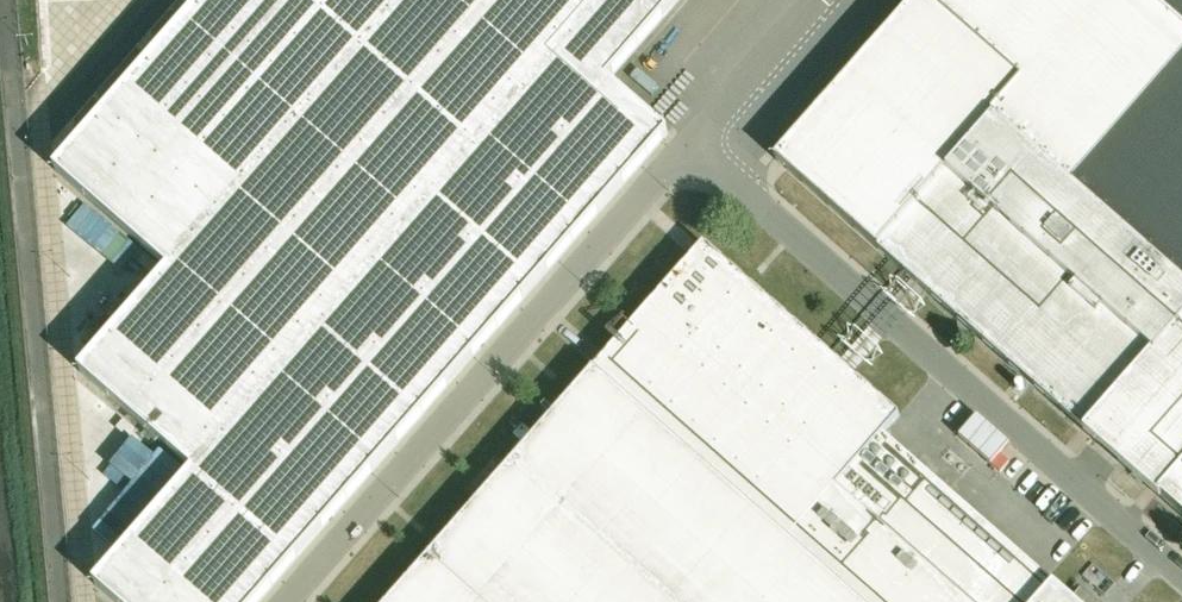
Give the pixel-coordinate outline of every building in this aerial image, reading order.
[(55,172),(169,271),(80,373),(194,472),(95,585),(114,601),(260,601),(477,354),(669,135),(609,82),(681,0),(205,0),(55,172)] [(776,160),(1181,516),(1181,0),(917,0),(776,160)] [(1072,599),(1049,578),(884,434),(900,416),(705,245),(610,353),(609,353),(595,370),(391,601),(1076,601),(1072,599)] [(995,461),(1012,471),(1019,459),(1002,449),(995,461)]
